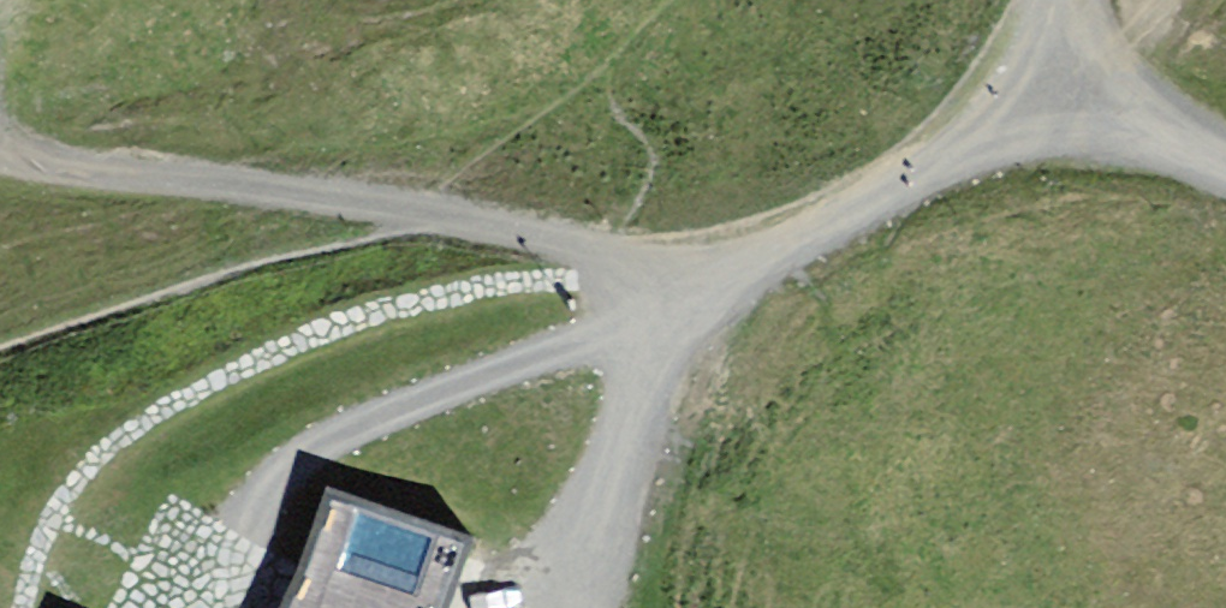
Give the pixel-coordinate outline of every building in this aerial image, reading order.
[(329,486),(275,607),(444,607),(472,531),(329,486)]
